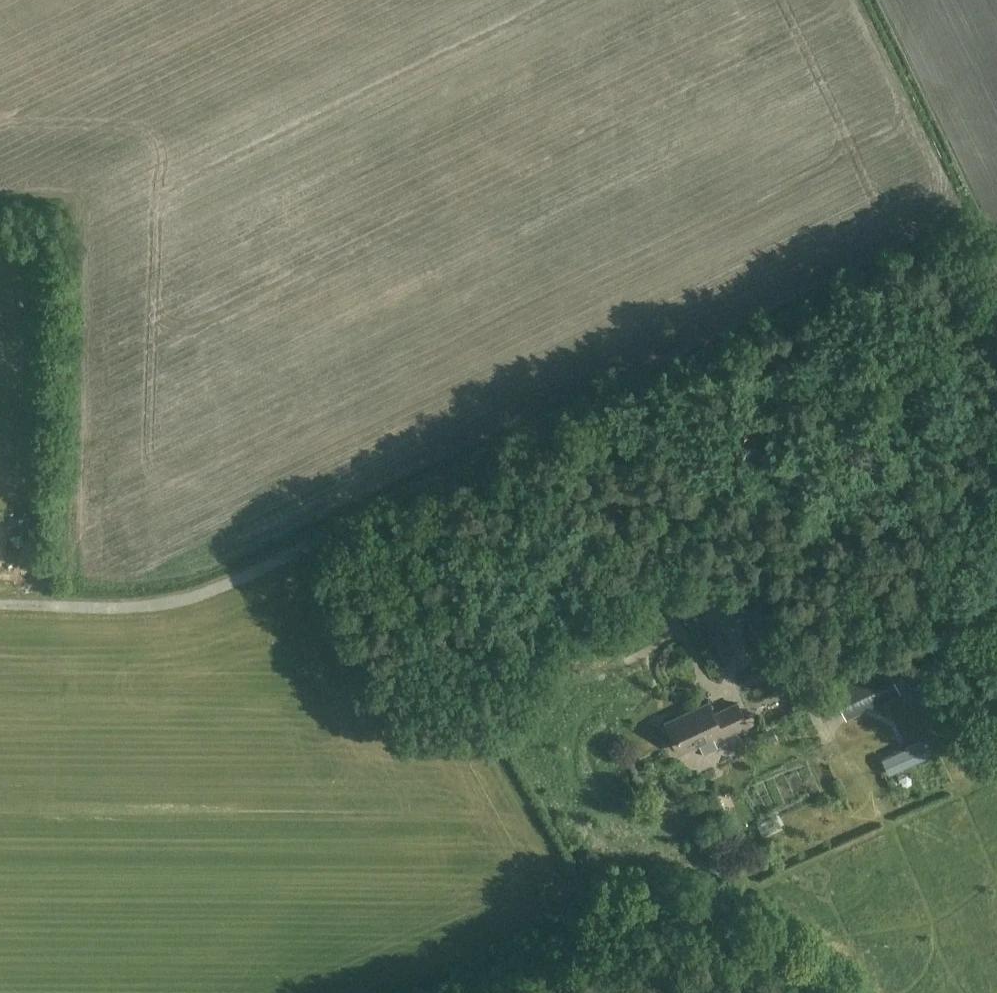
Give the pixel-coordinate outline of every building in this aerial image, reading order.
[(900,693),(885,661),(831,687),(847,719),(900,693)] [(714,714),(709,702),(669,721),(683,751),(722,733),(724,737),(748,726),(737,703),(714,714)]
